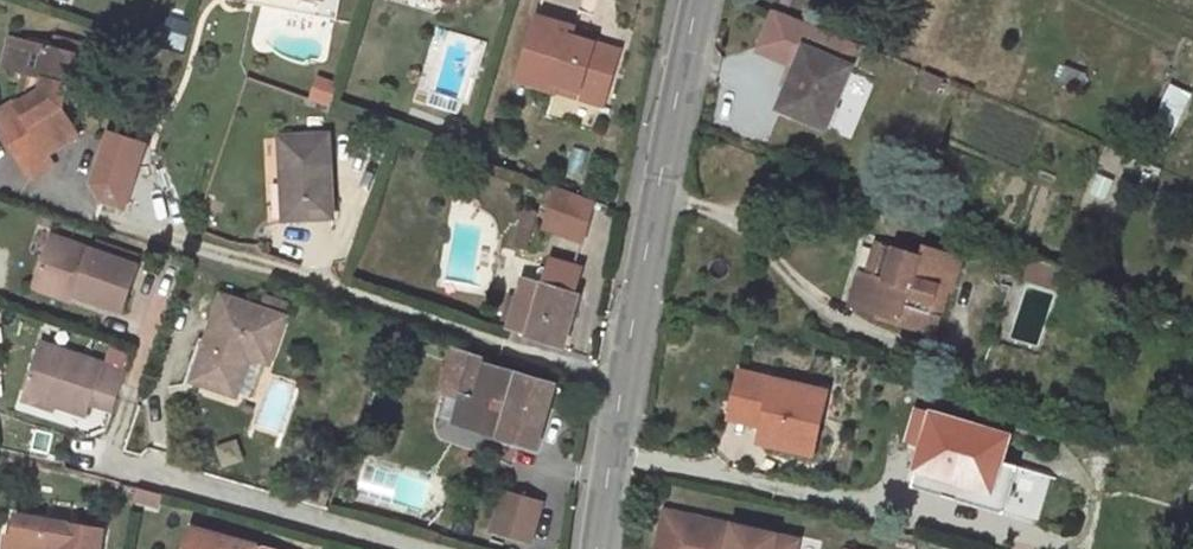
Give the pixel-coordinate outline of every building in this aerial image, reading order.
[(337,0),(322,0),(319,18),(333,21),(337,0)] [(793,114),(825,128),(860,45),(776,10),(761,46),(794,60),(797,53),(802,55),(788,88),(801,93),(793,114)] [(572,37),(558,32),(560,24),(537,16),(517,81),(554,92),(557,84),(605,99),(619,50),(572,37)] [(574,28),(560,24),(558,32),(572,37),(574,28)] [(17,73),(25,41),(9,38),(2,68),(17,73)] [(97,49),(54,39),(52,49),(94,59),(97,49)] [(52,49),(25,41),(17,73),(29,76),(24,97),(0,112),(0,128),(30,178),(53,163),(47,154),(79,135),(61,106),(66,85),(87,90),(94,59),(52,49)] [(605,99),(557,84),(554,92),(603,106),(605,99)] [(793,114),(801,93),(788,88),(779,108),(793,114)] [(328,135),(280,138),(284,219),(332,217),(328,135)] [(536,212),(524,208),(517,234),(529,237),(536,212)] [(529,237),(517,234),(514,246),(526,249),(529,237)] [(92,250),(51,236),(35,281),(76,295),(122,312),(137,266),(136,265),(92,250)] [(139,257),(95,241),(92,250),(136,265),(139,257)] [(873,276),(883,245),(875,243),(865,275),(873,276)] [(952,291),(962,259),(922,246),(919,256),(883,245),(873,276),(865,275),(855,307),(901,322),(903,314),(937,325),(948,290),(952,291)] [(1033,258),(1026,277),(1057,288),(1064,269),(1033,258)] [(563,348),(579,295),(574,293),(582,269),(549,260),(542,284),(537,302),(517,296),(507,331),(563,348)] [(855,307),(865,275),(858,271),(848,305),(855,307)] [(542,284),(522,278),(517,296),(537,302),(542,284)] [(76,295),(35,281),(32,290),(72,304),(76,295)] [(268,362),(284,317),(222,296),(193,380),(235,395),(249,356),(268,362)] [(288,305),(263,297),(259,308),(284,317),(288,305)] [(934,336),(937,325),(903,314),(901,322),(899,326),(934,336)] [(103,365),(39,344),(23,395),(57,406),(87,416),(91,404),(112,411),(125,372),(103,365)] [(553,385),(485,365),(487,361),(455,350),(443,391),(463,397),(477,401),(469,428),(535,448),(553,385)] [(127,365),(105,358),(103,365),(125,372),(127,365)] [(827,393),(740,372),(732,404),(757,409),(764,419),(762,426),(761,431),(815,443),(827,393)] [(57,406),(23,395),(20,403),(54,413),(57,406)] [(469,428),(477,401),(463,397),(455,423),(469,428)] [(243,403),(240,411),(252,416),(255,407),(243,403)] [(757,409),(732,404),(729,418),(762,426),(764,419),(757,409)] [(1008,438),(933,415),(931,420),(925,440),(916,469),(1008,497),(1017,468),(1000,463),(1008,438)] [(925,440),(931,420),(921,416),(915,437),(925,440)] [(812,454),(815,443),(761,431),(758,442),(812,454)] [(475,460),(469,457),(465,467),(472,469),(475,460)] [(160,509),(163,494),(138,487),(133,502),(160,509)] [(540,505),(504,493),(492,529),(529,542),(540,505)] [(666,511),(657,548),(681,548),(689,516),(666,511)] [(103,530),(69,525),(67,536),(47,533),(49,521),(15,516),(13,534),(5,533),(3,548),(100,548),(103,530)] [(689,516),(681,548),(795,548),(796,541),(689,516)] [(69,525),(49,521),(47,533),(67,536),(69,525)] [(260,548),(196,530),(191,548),(261,548),(260,548)]
